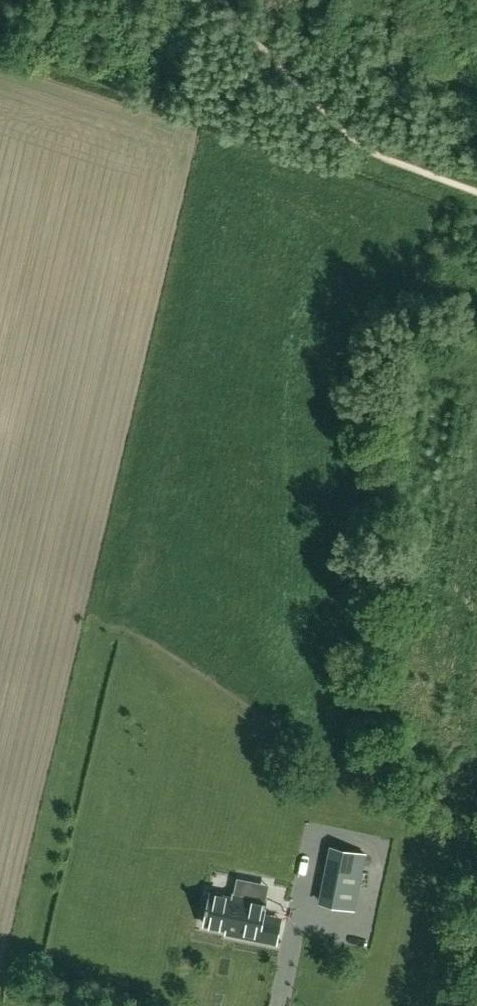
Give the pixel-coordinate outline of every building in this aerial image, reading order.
[(333,848),(322,902),(354,909),(365,854),(333,848)] [(207,911),(205,924),(238,930),(237,934),(276,942),(280,925),(262,921),(266,901),(234,895),(233,899),(211,894),(208,906),(207,906),(206,911),(207,911)]
